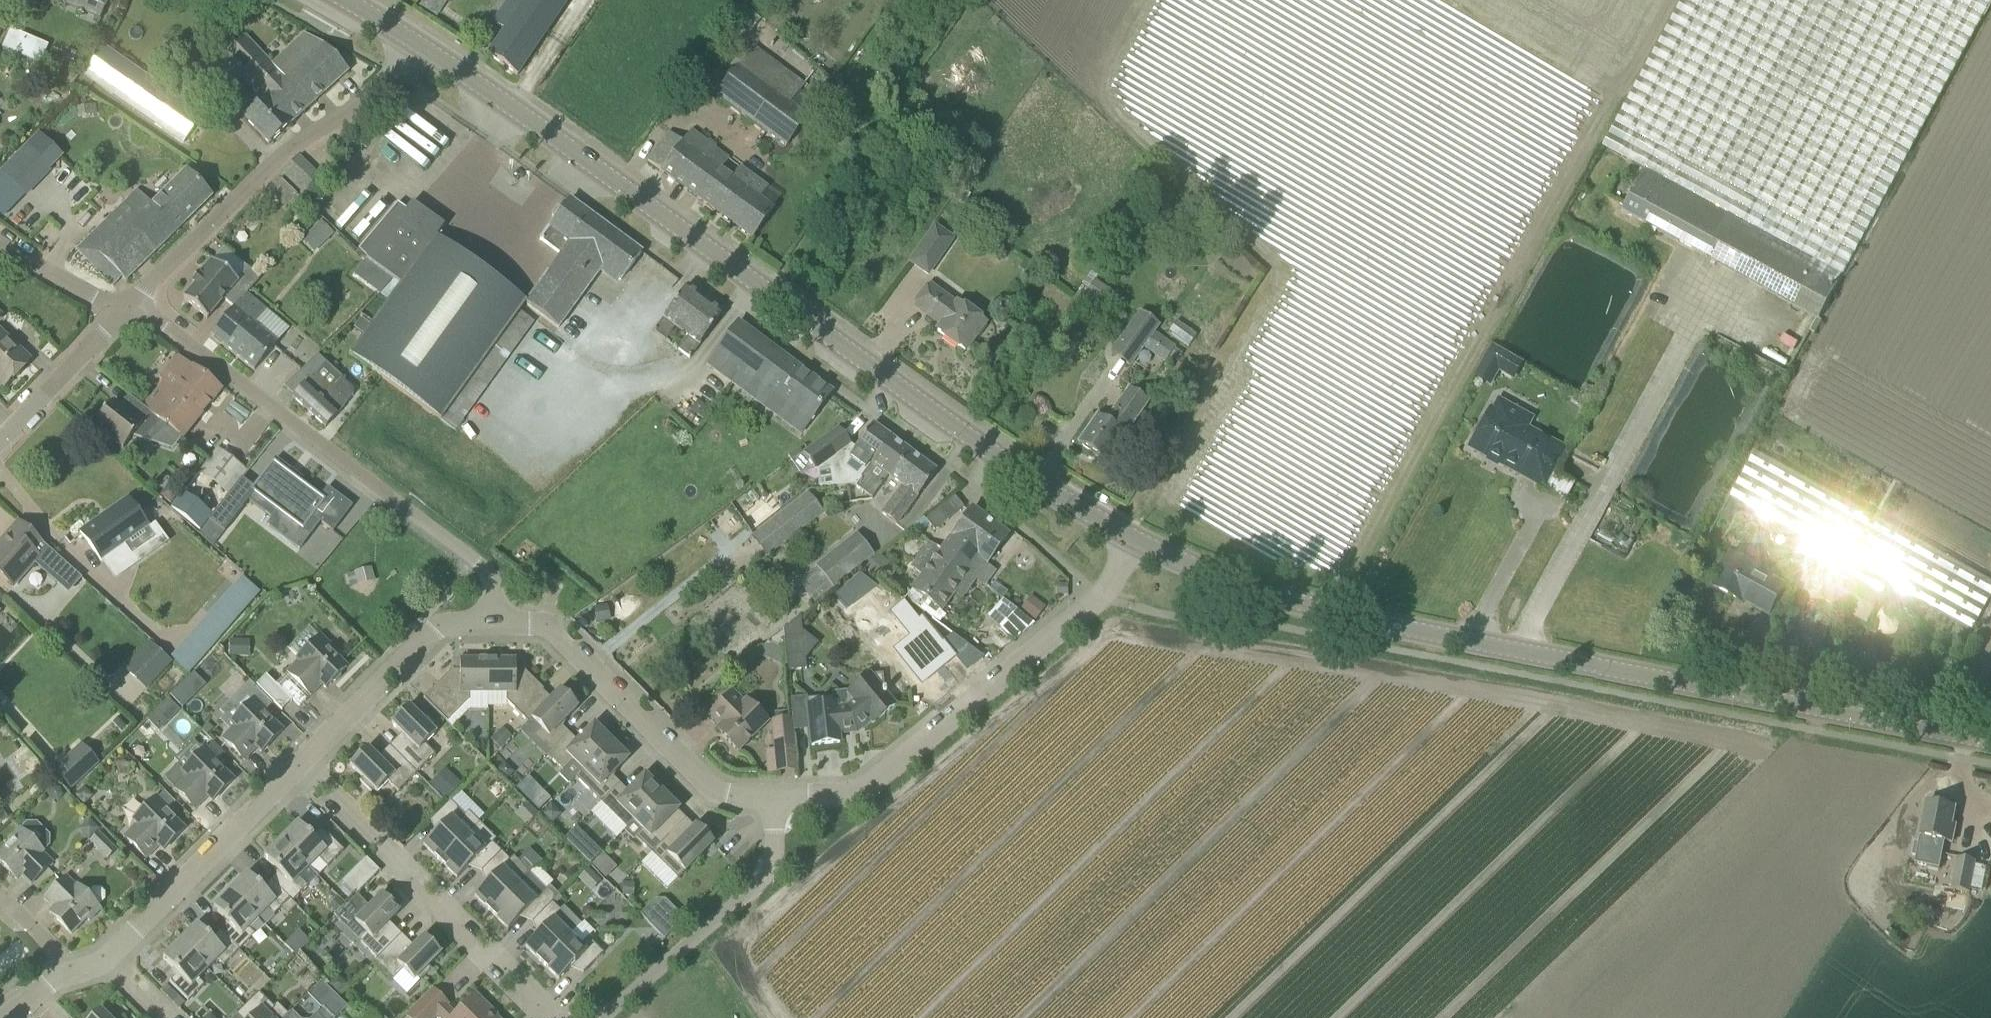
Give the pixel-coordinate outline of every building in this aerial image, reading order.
[(82,0),(104,9),(108,0),(82,0)] [(488,55),(517,76),(569,0),(508,0),(493,23),(504,31),(488,55)] [(1843,276),(1978,29),(1990,4),(1990,0),(1683,0),(1603,147),(1645,170),(1658,146),(1690,162),(1677,187),(1843,276)] [(22,44),(25,37),(10,31),(2,49),(39,65),(45,54),(22,44)] [(246,37),(222,60),(261,101),(244,118),(269,145),(349,72),(325,46),(305,34),(272,65),(246,37)] [(83,77),(182,145),(202,116),(103,47),(83,77)] [(807,119),(739,68),(717,97),(785,148),(807,119)] [(243,96),(232,105),(241,116),(252,107),(243,96)] [(426,161),(428,163),(453,129),(415,101),(376,153),(410,178),(416,170),(419,171),(426,161)] [(752,240),(774,209),(752,193),(760,182),(741,167),(732,178),(722,170),(730,159),(692,131),(683,143),(669,132),(647,161),(752,240)] [(51,171),(25,144),(0,168),(0,173),(24,198),(51,171)] [(1677,187),(1690,162),(1658,146),(1645,170),(1622,212),(1655,230),(1677,187)] [(280,175),(297,193),(299,194),(317,177),(298,158),(280,175)] [(138,191),(77,251),(113,287),(122,278),(126,282),(211,198),(185,171),(151,205),(138,191)] [(301,201),(281,181),(269,193),(285,209),(288,206),(292,210),(301,201)] [(1843,276),(1677,187),(1655,230),(1707,258),(1820,319),(1843,276)] [(561,255),(526,303),(525,305),(558,329),(603,268),(621,281),(642,253),(570,200),(562,211),(558,208),(552,216),(556,219),(540,241),(541,242),(541,241),(561,255)] [(365,260),(391,279),(400,285),(349,356),(441,421),(525,305),(526,303),(521,300),(436,238),(444,227),(412,203),(406,210),(397,204),(358,251),(366,259),(365,260)] [(298,240),(313,253),(332,232),(318,219),(298,240)] [(952,241),(934,228),(908,264),(927,277),(952,241)] [(184,300),(207,320),(224,300),(234,308),(244,297),(245,297),(246,296),(260,279),(248,269),(237,282),(211,261),(199,276),(198,276),(191,284),(192,285),(192,284),(195,287),(184,300)] [(675,328),(681,333),(705,300),(687,287),(663,319),(663,320),(654,333),(665,341),(675,328)] [(930,287),(915,307),(941,326),(937,332),(964,352),(985,324),(957,304),(956,306),(930,287)] [(244,297),(234,308),(211,336),(212,336),(254,371),(277,344),(255,325),(266,312),(246,296),(245,297),(244,297)] [(678,351),(690,359),(724,314),(705,300),(681,333),(688,338),(678,351)] [(1173,346),(1155,334),(1159,327),(1139,312),(1108,354),(1129,369),(1144,348),(1149,352),(1153,347),(1167,356),(1173,346)] [(831,394),(737,324),(708,365),(779,417),(787,406),(810,423),(831,394)] [(5,387),(29,361),(0,333),(0,383),(5,387)] [(1497,372),(1511,379),(1519,363),(1489,347),(1472,378),(1489,387),(1497,372)] [(314,359),(312,357),(298,373),(307,382),(292,398),(325,428),(337,415),(354,396),(354,390),(341,379),(343,378),(317,355),(314,359)] [(144,409),(165,425),(182,439),(221,390),(193,368),(175,390),(165,382),(144,409)] [(1126,436),(1125,435),(1148,402),(1132,391),(1109,424),(1098,416),(1078,445),(1102,461),(1112,448),(1116,451),(1126,436)] [(123,450),(133,437),(151,442),(165,425),(144,409),(130,397),(129,398),(131,400),(123,410),(113,402),(94,427),(123,450)] [(1543,489),(1564,450),(1526,429),(1531,420),(1498,402),(1493,411),(1490,410),(1469,448),(1489,459),(1490,457),(1497,461),(1496,463),(1519,475),(1520,473),(1541,484),(1540,487),(1543,489)] [(838,473),(847,481),(847,482),(856,488),(862,480),(861,479),(891,439),(873,425),(853,451),(854,452),(838,473)] [(804,454),(816,470),(850,446),(838,430),(804,454)] [(862,480),(856,488),(871,500),(887,478),(890,480),(910,452),(891,439),(861,479),(862,480)] [(210,510),(241,466),(216,449),(185,493),(210,510)] [(936,472),(926,464),(910,452),(890,480),(901,488),(881,515),(895,526),(911,505),(911,506),(936,472)] [(1755,453),(1730,499),(1845,561),(1840,570),(1884,594),(1889,586),(1972,632),(1990,596),(1990,583),(1755,453)] [(332,534),(352,509),(327,490),(320,499),(288,474),(290,472),(275,460),(253,489),(240,479),(215,512),(208,521),(223,533),(248,501),(271,519),(276,512),(302,532),(312,519),(332,534)] [(807,496),(753,537),(768,557),(821,515),(814,505),(807,496)] [(128,499),(80,534),(101,562),(123,546),(131,557),(155,540),(147,529),(149,528),(128,499)] [(713,521),(727,536),(740,524),(727,509),(713,521)] [(935,532),(949,520),(940,509),(926,520),(935,532)] [(1008,536),(972,510),(941,551),(969,573),(979,560),(986,565),(1008,536)] [(0,551),(0,576),(12,587),(39,558),(34,552),(42,543),(19,523),(1,543),(5,546),(0,551)] [(832,590),(872,559),(873,558),(855,535),(814,568),(832,590)] [(969,573),(941,551),(912,590),(941,611),(959,586),(967,591),(976,579),(969,573)] [(1785,587),(1782,585),(1759,573),(1760,571),(1731,555),(1729,559),(1726,557),(1718,571),(1722,573),(1714,587),(1742,603),(1743,601),(1769,616),(1785,587)] [(1884,594),(1840,570),(1824,599),(1868,623),(1884,594)] [(860,576),(835,596),(846,610),(875,587),(860,576)] [(201,659),(252,601),(236,587),(185,645),(201,659)] [(1033,620),(1043,608),(1029,596),(1019,609),(1033,620)] [(954,657),(967,647),(952,635),(952,637),(945,642),(925,617),(921,620),(907,603),(906,602),(892,613),(915,640),(899,654),(923,683),(954,657)] [(797,637),(796,621),(783,631),(784,638),(797,637)] [(784,638),(783,631),(764,647),(786,656),(784,638)] [(329,683),(330,684),(332,682),(335,682),(340,678),(340,674),(347,668),(332,652),(334,650),(321,637),(297,660),(298,662),(287,673),(310,696),(327,680),(330,682),(329,683)] [(137,681),(163,653),(151,642),(125,670),(137,681)] [(786,656),(787,671),(801,670),(799,655),(786,656)] [(488,694),(488,661),(460,661),(460,672),(454,672),(452,670),(423,699),(447,723),(469,702),(469,694),(488,694)] [(532,720),(551,700),(543,692),(544,691),(523,670),(522,672),(516,672),(516,661),(488,661),(488,694),(488,707),(507,707),(507,702),(528,724),(532,720)] [(157,732),(205,685),(193,673),(145,719),(157,732)] [(894,707),(886,697),(886,690),(885,691),(883,675),(856,677),(857,686),(848,693),(833,695),(834,704),(808,707),(812,747),(839,744),(839,734),(844,734),(854,726),(866,724),(870,721),(873,724),(894,707)] [(291,702),(266,677),(256,686),(282,712),(291,702)] [(551,700),(532,720),(541,730),(534,737),(550,753),(568,735),(560,727),(577,709),(560,691),(551,700)] [(738,753),(739,751),(764,727),(754,717),(758,713),(746,701),(744,703),(733,692),(709,716),(725,732),(721,736),(738,753)] [(268,747),(283,732),(268,717),(271,715),(255,699),(231,723),(235,727),(222,739),(244,761),(262,743),(268,748),(269,748),(268,747)] [(394,752),(417,774),(435,756),(425,745),(436,734),(433,732),(436,729),(424,717),(421,720),(409,707),(391,725),(402,735),(400,737),(400,742),(402,743),(394,752)] [(794,749),(791,720),(773,722),(774,730),(772,730),(774,750),(794,749)] [(582,771),(611,743),(594,726),(576,743),(568,735),(550,753),(547,756),(563,772),(573,762),(582,771)] [(191,743),(172,759),(179,768),(199,751),(191,743)] [(601,804),(619,786),(610,777),(628,760),(611,743),(582,771),(575,778),(601,804)] [(173,788),(195,810),(213,792),(219,798),(220,797),(219,796),(234,781),(219,766),(222,764),(206,748),(182,772),(186,776),(173,788)] [(374,791),(377,793),(388,782),(398,793),(417,774),(394,752),(386,760),(384,758),(380,758),(378,760),(367,749),(350,766),(362,779),(359,782),(371,793),(374,791)] [(50,767),(54,771),(53,772),(70,790),(82,779),(65,760),(62,756),(50,767)] [(443,768),(429,783),(445,798),(459,783),(443,768)] [(634,822),(662,793),(645,776),(627,794),(619,786),(601,804),(626,829),(634,822)] [(540,813),(552,802),(529,779),(517,791),(540,813)] [(662,793),(634,822),(643,831),(635,838),(651,854),(669,836),(661,828),(678,810),(662,793)] [(124,838),(146,859),(164,841),(170,847),(171,846),(170,845),(185,830),(170,815),(173,813),(157,797),(133,821),(137,825),(124,838)] [(423,846),(440,863),(479,823),(469,812),(465,816),(450,801),(432,819),(441,828),(423,846)] [(1953,825),(1955,808),(1941,805),(1941,804),(1940,802),(1939,802),(1938,801),(1937,801),(1935,801),(1934,801),(1933,802),(1932,803),(1927,803),(1916,865),(1941,869),(1946,842),(1953,844),(1956,826),(1953,825)] [(89,841),(100,830),(89,820),(79,831),(89,841)] [(475,861),(483,869),(483,870),(501,852),(493,844),(496,840),(479,823),(440,863),(457,879),(475,861)] [(327,868),(343,852),(322,830),(321,831),(321,832),(313,839),(298,824),(281,841),(309,869),(319,859),(327,868)] [(651,854),(677,880),(713,844),(695,827),(678,844),(669,836),(651,854)] [(10,874),(9,875),(10,875),(15,870),(30,885),(52,863),(42,854),(43,853),(19,829),(8,841),(10,843),(0,853),(0,864),(10,874)] [(585,837),(583,839),(574,830),(565,840),(591,865),(602,853),(585,837)] [(99,833),(90,842),(97,850),(107,861),(117,851),(99,833)] [(280,873),(271,882),(292,903),(293,902),(308,887),(299,878),(309,869),(281,841),(264,858),(280,873)] [(474,897),(491,913),(530,874),(514,858),(510,861),(501,852),(483,870),(492,879),(474,897)] [(641,863),(665,888),(673,880),(650,855),(641,863)] [(1976,861),(1957,858),(1951,889),(1969,893),(1976,861)] [(534,921),(552,903),(559,896),(549,887),(546,890),(530,874),(491,913),(508,930),(526,912),(534,921)] [(263,890),(247,875),(230,892),(258,919),(268,910),(274,916),(280,909),(288,917),(298,907),(293,902),(292,903),(271,882),(263,890)] [(55,921),(56,920),(71,935),(87,919),(89,922),(101,910),(77,887),(76,888),(67,878),(45,899),(60,915),(54,920),(55,921)] [(221,932),(239,951),(255,935),(249,929),(258,919),(230,892),(213,909),(229,924),(221,932)] [(382,896),(369,908),(357,896),(346,907),(335,917),(339,922),(355,923),(366,934),(358,941),(377,960),(397,940),(389,932),(390,930),(390,926),(389,924),(399,913),(382,896)] [(525,948),(542,964),(570,936),(569,936),(577,928),(569,920),(572,917),(564,908),(560,911),(552,903),(534,921),(543,930),(525,948)] [(665,940),(675,929),(658,912),(648,923),(665,940)] [(197,925),(180,942),(208,970),(218,961),(223,966),(239,951),(221,932),(212,941),(197,925)] [(585,972),(603,954),(588,938),(580,946),(570,936),(542,964),(559,981),(577,963),(585,972)] [(428,967),(441,955),(424,937),(413,948),(411,946),(406,946),(405,948),(397,940),(377,960),(374,962),(393,981),(403,971),(414,982),(417,979),(420,982),(431,970),(428,967)] [(198,980),(208,970),(180,942),(163,959),(178,974),(169,983),(188,1002),(204,986),(198,980)] [(338,976),(328,986),(338,996),(348,986),(338,976)] [(475,995),(455,1015),(447,1007),(448,1006),(432,990),(406,1017),(407,1017),(436,1017),(437,1017),(438,1017),(496,1017),(489,1011),(491,1010),(475,995)] [(288,1015),(277,1004),(274,1008),(259,993),(241,1011),(248,1017),(285,1017),(288,1015)]
